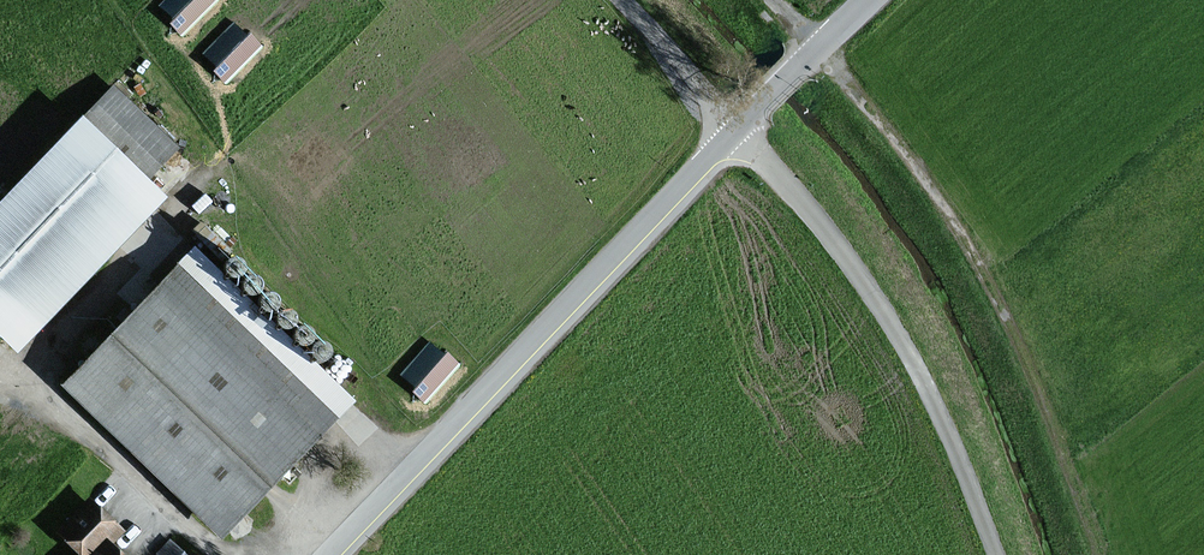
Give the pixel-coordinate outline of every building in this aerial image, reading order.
[(0,195),(0,348),(8,355),(161,199),(142,183),(175,148),(107,88),(0,195)] [(187,260),(69,389),(224,530),(342,401),(187,260)] [(454,364),(430,344),(404,375),(418,386),(414,391),(424,400),(454,364)] [(70,554),(86,554),(99,541),(105,547),(122,534),(83,502),(53,537),(70,554)] [(105,547),(99,541),(86,554),(114,554),(105,547)]
